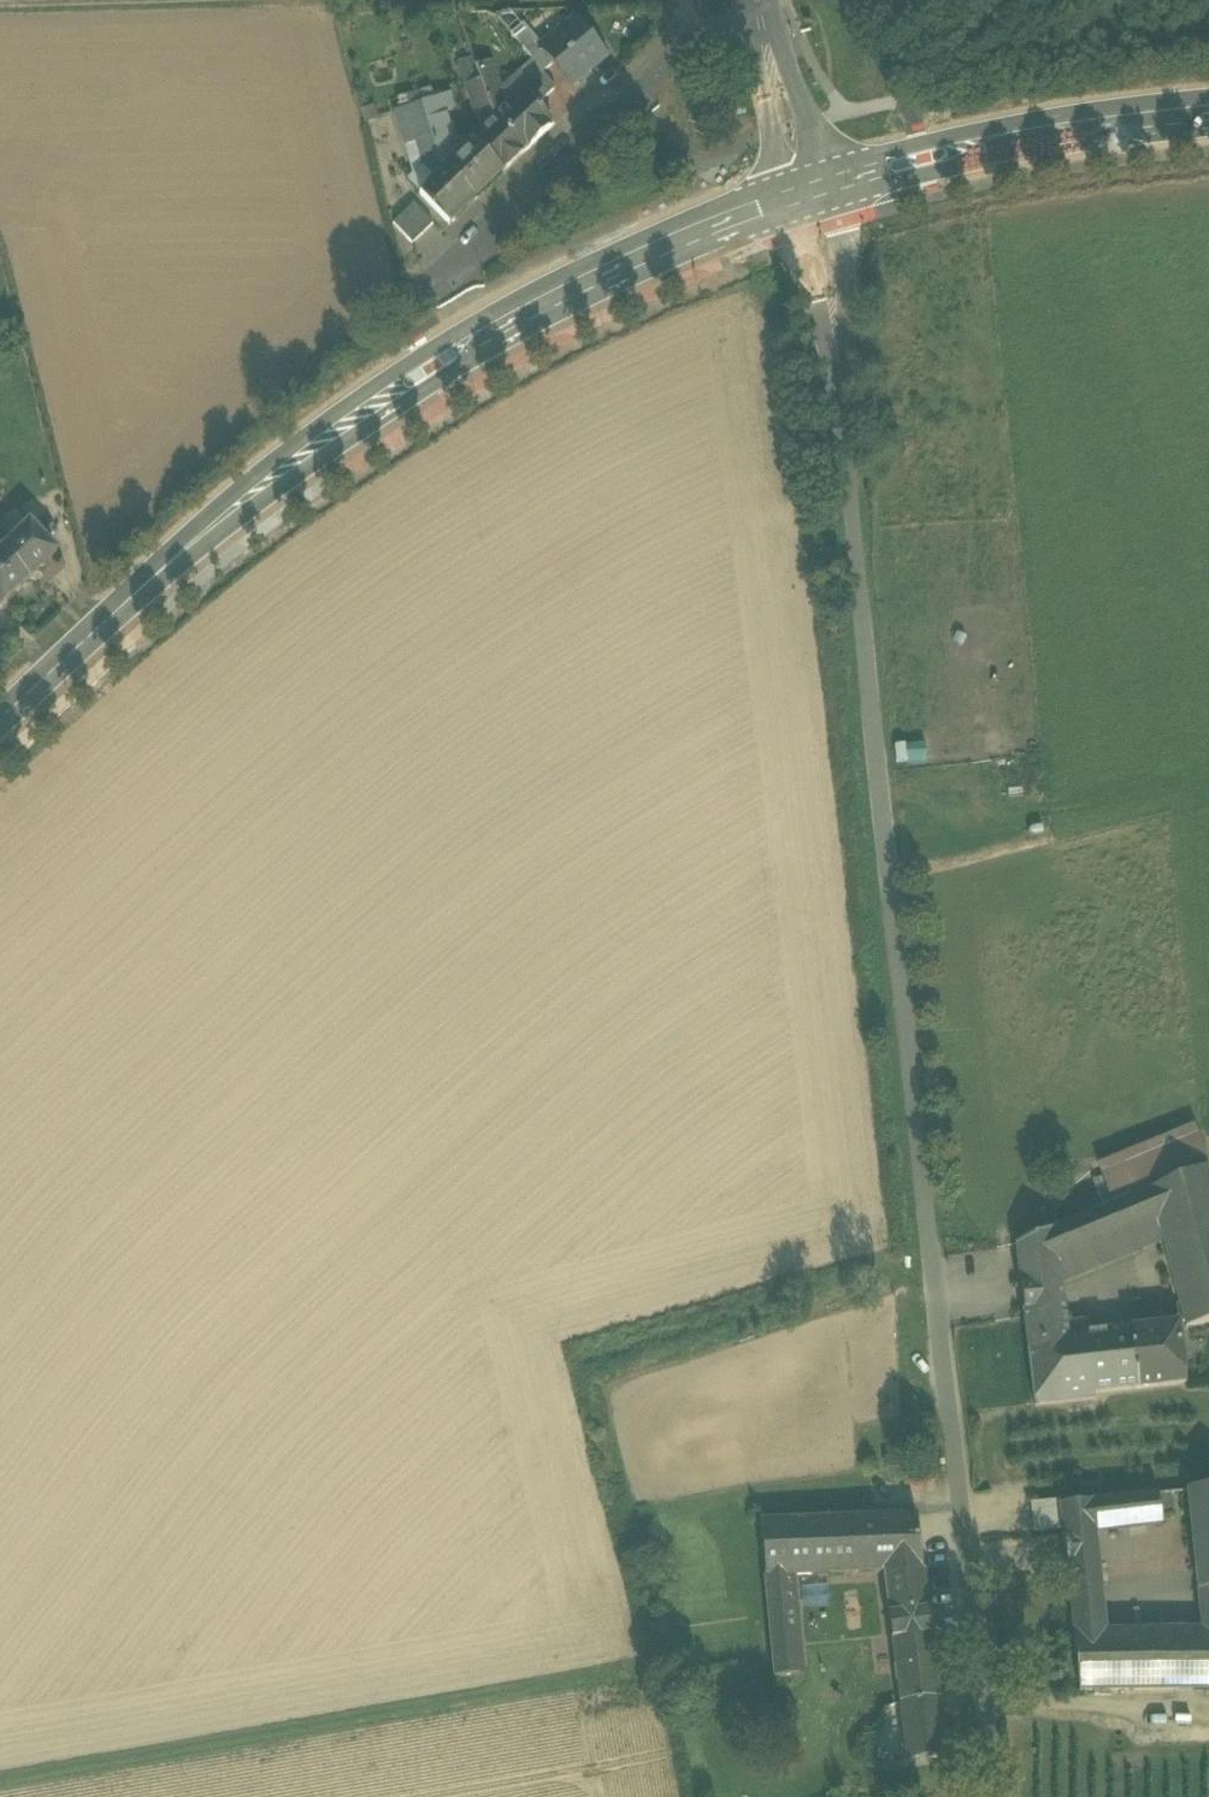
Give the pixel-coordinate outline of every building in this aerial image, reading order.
[(551,68),(572,90),(606,58),(571,21),(540,49),(537,52),(551,68)] [(521,55),(530,64),(541,77),(551,68),(537,52),(540,49),(534,43),(521,55)] [(457,64),(465,87),(480,82),(474,65),(472,59),(457,64)] [(488,60),(474,65),(480,82),(494,121),(495,123),(506,112),(488,60)] [(556,92),(541,77),(530,64),(515,78),(527,92),(536,100),(541,106),(556,92)] [(494,121),(480,82),(465,87),(474,113),(486,132),(495,123),(494,121)] [(506,112),(495,123),(525,153),(547,131),(526,110),(536,100),(527,92),(506,112)] [(435,163),(445,173),(454,164),(441,117),(436,99),(419,103),(428,138),(435,163)] [(393,110),(403,145),(412,142),(428,138),(419,103),(393,110)] [(502,176),(525,153),(495,123),(486,132),(472,146),(502,176)] [(418,164),(422,168),(436,182),(445,173),(435,163),(428,138),(412,142),(418,164)] [(474,203),(502,176),(472,146),(454,164),(445,173),(474,203)] [(421,197),(436,182),(422,168),(407,183),(421,197)] [(450,227),(474,203),(445,173),(436,182),(421,197),(450,227)] [(391,225),(408,244),(430,224),(413,205),(391,225)] [(11,544),(2,553),(29,581),(56,554),(30,526),(11,544)] [(2,553),(11,544),(0,532),(0,551),(2,553)] [(29,581),(2,553),(0,554),(0,607),(1,607),(29,581)] [(1099,1165),(1112,1206),(1139,1195),(1147,1192),(1207,1167),(1196,1127),(1099,1165)] [(1147,1192),(1157,1220),(1163,1243),(1186,1328),(1208,1323),(1208,1176),(1207,1167),(1147,1192)] [(1149,1224),(1157,1220),(1147,1192),(1139,1195),(1149,1224)] [(1111,1240),(1149,1224),(1139,1195),(1112,1206),(1099,1212),(1111,1240)] [(1078,1253),(1111,1240),(1099,1212),(1054,1231),(1058,1261),(1078,1253)] [(1060,1281),(1061,1284),(1163,1243),(1157,1220),(1149,1224),(1111,1240),(1078,1253),(1085,1271),(1060,1281)] [(1061,1284),(1060,1281),(1058,1261),(1054,1231),(1016,1246),(1021,1288),(1061,1284)] [(1085,1271),(1078,1253),(1058,1261),(1060,1281),(1085,1271)] [(1063,1305),(1061,1284),(1021,1288),(1024,1310),(1063,1305)] [(1067,1337),(1063,1305),(1024,1310),(1036,1406),(1095,1400),(1094,1393),(1087,1335),(1067,1337)] [(1130,1330),(1137,1389),(1186,1383),(1179,1324),(1130,1330)] [(1096,1334),(1087,1335),(1094,1393),(1137,1389),(1130,1330),(1111,1332),(1096,1334)] [(1195,1546),(1208,1545),(1208,1491),(1188,1493),(1193,1531),(1195,1546)] [(1171,1495),(1159,1496),(1161,1517),(1174,1515),(1171,1495)] [(1159,1496),(1139,1498),(1142,1525),(1162,1522),(1161,1517),(1159,1496)] [(1064,1531),(1064,1533),(1096,1530),(1142,1525),(1139,1498),(1061,1507),(1064,1531)] [(1031,1506),(1034,1534),(1064,1531),(1061,1507),(1060,1502),(1031,1506)] [(916,1516),(785,1520),(790,1576),(884,1574),(923,1573),(916,1516)] [(760,1520),(771,1634),(796,1632),(790,1576),(785,1520),(760,1520)] [(1064,1533),(1068,1563),(1099,1560),(1096,1530),(1064,1533)] [(1200,1592),(1208,1591),(1208,1545),(1195,1546),(1200,1592)] [(1068,1563),(1076,1633),(1108,1632),(1099,1560),(1068,1563)] [(928,1612),(923,1573),(884,1574),(889,1617),(928,1612)] [(1200,1592),(1204,1630),(1208,1630),(1208,1591),(1200,1592)] [(932,1642),(928,1612),(889,1617),(893,1647),(932,1642)] [(1208,1690),(1208,1630),(1204,1630),(1108,1632),(1076,1633),(1082,1692),(1208,1690)] [(771,1634),(772,1653),(798,1651),(796,1632),(771,1634)] [(945,1756),(932,1642),(893,1647),(907,1761),(945,1756)] [(800,1675),(798,1651),(772,1653),(775,1677),(800,1675)]
